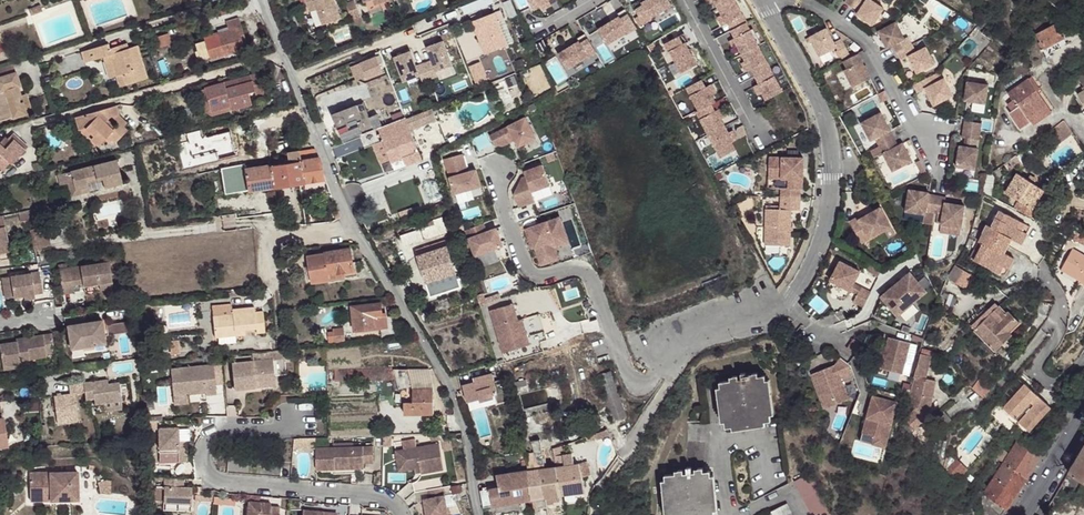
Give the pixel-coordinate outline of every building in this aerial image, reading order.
[(307,5),(315,2),(317,10),(323,26),(341,20),(333,0),(305,0),(307,5)] [(346,3),(352,20),(360,17),(354,0),(346,3)] [(530,8),(537,5),(539,7),(542,5),(543,7),(548,4),(546,0),(526,0),(530,8)] [(631,5),(642,24),(650,19),(649,18),(670,6),(667,0),(646,0),(640,3),(639,0),(631,5)] [(711,3),(714,1),(718,8),(732,0),(710,0),(711,3)] [(732,30),(744,23),(746,22),(733,0),(732,0),(718,8),(721,15),(719,16),(721,20),(719,21),(722,26),(728,23),(732,30)] [(851,6),(858,11),(856,15),(870,24),(881,7),(870,0),(855,0),(851,6)] [(315,2),(307,5),(310,13),(317,10),(315,2)] [(224,8),(216,11),(218,17),(226,14),(224,8)] [(635,28),(623,9),(615,13),(617,16),(596,29),(605,44),(626,31),(627,33),(635,28)] [(42,10),(30,14),(32,21),(44,16),(42,10)] [(470,22),(484,55),(506,45),(492,13),(470,22)] [(1032,23),(1037,32),(1055,22),(1050,13),(1032,23)] [(240,35),(244,34),(239,18),(226,22),(228,29),(216,33),(219,43),(207,46),(211,58),(244,48),(242,40),(240,35)] [(895,21),(877,31),(886,48),(892,45),(896,52),(911,44),(907,36),(904,38),(895,21)] [(1055,22),(1037,32),(1041,39),(1038,41),(1043,49),(1046,47),(1063,38),(1064,37),(1055,22)] [(744,23),(732,30),(731,31),(735,38),(729,41),(732,47),(734,46),(736,49),(738,48),(742,54),(757,45),(744,23)] [(835,47),(841,58),(849,54),(841,39),(834,43),(826,28),(809,36),(819,56),(835,47)] [(585,36),(583,32),(575,37),(577,40),(556,52),(564,67),(585,55),(586,56),(594,51),(593,51),(585,36)] [(683,33),(663,43),(668,51),(669,51),(681,72),(696,64),(684,42),(687,41),(683,33)] [(169,34),(156,38),(159,49),(173,44),(169,34)] [(1063,38),(1046,47),(1049,52),(1066,43),(1063,38)] [(451,65),(441,41),(425,47),(430,61),(415,67),(409,52),(393,59),(402,83),(418,76),(421,83),(437,76),(435,71),(451,65)] [(911,44),(896,52),(900,60),(908,56),(916,73),(934,63),(925,46),(915,51),(911,44)] [(105,57),(112,55),(119,76),(124,75),(128,85),(150,78),(140,46),(130,49),(125,51),(124,45),(110,49),(109,45),(84,52),(87,63),(105,57)] [(757,45),(742,54),(746,61),(743,62),(745,66),(743,67),(746,72),(752,69),(756,76),(769,69),(770,68),(757,45)] [(857,53),(842,61),(846,69),(843,70),(851,87),(869,78),(857,53)] [(119,76),(112,55),(105,57),(112,78),(119,76)] [(374,58),(358,65),(366,82),(382,75),(374,58)] [(479,89),(489,85),(481,63),(470,67),(479,89)] [(16,73),(13,65),(0,68),(0,78),(16,73)] [(766,100),(782,91),(769,69),(756,76),(755,76),(759,84),(753,87),(757,92),(759,91),(761,95),(763,93),(766,100)] [(227,85),(226,80),(206,86),(212,108),(231,102),(232,107),(253,101),(249,90),(255,88),(257,92),(266,89),(261,70),(252,73),(253,77),(227,85)] [(928,77),(913,84),(917,92),(924,88),(933,105),(952,95),(939,71),(928,77)] [(23,86),(19,72),(16,73),(0,78),(0,116),(12,112),(14,118),(26,114),(26,110),(31,108),(26,94),(18,96),(16,88),(23,86)] [(252,73),(226,80),(227,85),(253,77),(252,73)] [(518,80),(515,73),(502,78),(504,84),(518,80)] [(122,86),(128,85),(124,75),(119,76),(122,86)] [(504,84),(502,78),(493,82),(496,88),(504,84)] [(704,87),(700,79),(686,87),(698,110),(710,104),(714,101),(711,94),(713,93),(710,88),(712,87),(710,83),(704,87)] [(1028,124),(1049,109),(1028,79),(1007,93),(1012,100),(1006,104),(1011,111),(1010,112),(1020,129),(1028,124)] [(966,81),(963,100),(984,104),(987,84),(966,81)] [(26,94),(23,86),(16,88),(18,96),(26,94)] [(212,108),(206,86),(201,87),(208,109),(214,112),(232,107),(231,102),(212,108)] [(363,101),(356,104),(362,119),(369,117),(363,101)] [(331,114),(342,143),(360,135),(378,128),(382,126),(376,114),(369,117),(362,119),(356,104),(331,114)] [(698,110),(695,112),(708,134),(724,126),(720,119),(723,118),(719,112),(721,111),(720,108),(714,111),(710,104),(698,110)] [(112,116),(120,115),(117,105),(76,117),(81,130),(88,128),(95,135),(93,137),(99,144),(105,139),(109,144),(113,140),(115,143),(128,131),(123,126),(120,123),(119,124),(113,130),(106,122),(112,116)] [(405,120),(404,118),(382,126),(378,128),(382,138),(371,142),(379,161),(390,157),(395,168),(420,158),(409,130),(436,119),(432,109),(405,120)] [(1049,109),(1028,124),(1030,128),(1052,113),(1049,109)] [(14,118),(12,112),(0,116),(0,119),(1,122),(14,118)] [(878,146),(893,138),(880,113),(860,123),(870,141),(874,138),(878,146)] [(128,122),(120,115),(112,116),(119,124),(120,123),(123,126),(128,122)] [(525,116),(489,134),(494,144),(503,144),(508,142),(507,139),(513,136),(515,138),(518,145),(535,137),(525,116)] [(963,146),(958,145),(955,166),(974,170),(978,140),(977,140),(980,123),(964,120),(961,137),(964,138),(963,146)] [(1072,134),(1062,120),(1048,130),(1057,144),(1072,134)] [(743,125),(743,124),(737,127),(736,130),(740,137),(746,134),(746,133),(743,125)] [(727,132),(724,126),(708,134),(720,157),(735,150),(730,142),(736,139),(735,136),(733,137),(730,131),(727,132)] [(88,128),(81,130),(97,146),(99,144),(93,137),(95,135),(88,128)] [(8,164),(9,165),(22,151),(17,146),(20,144),(10,134),(6,139),(3,137),(0,140),(0,171),(8,164)] [(191,145),(181,135),(175,142),(184,152),(191,145)] [(897,145),(893,138),(878,146),(870,150),(873,156),(882,152),(892,171),(911,161),(902,143),(897,145)] [(288,162),(270,165),(273,187),(303,182),(304,188),(324,185),(318,158),(315,150),(298,153),(297,151),(286,153),(288,162)] [(462,153),(443,158),(454,193),(480,185),(475,168),(467,171),(462,153)] [(1014,155),(1002,164),(1008,172),(1016,165),(1019,168),(1022,166),(1014,155)] [(781,188),(781,197),(800,198),(800,189),(802,189),(804,158),(782,157),(769,156),(769,178),(781,179),(788,179),(788,188),(781,188)] [(160,174),(171,172),(170,167),(171,166),(169,158),(155,160),(158,170),(159,170),(160,174)] [(114,160),(68,172),(72,190),(85,187),(83,182),(99,178),(101,188),(120,183),(114,160)] [(549,183),(542,164),(524,171),(525,175),(521,177),(513,193),(518,206),(534,200),(530,190),(549,183)] [(244,165),(220,170),(224,195),(273,187),(270,165),(244,169),(244,165)] [(72,190),(68,172),(64,173),(69,196),(86,192),(85,187),(72,190)] [(1016,211),(1029,218),(1034,211),(1039,214),(1052,195),(1018,172),(1006,191),(1022,203),(1016,211)] [(984,177),(982,193),(989,197),(992,177),(989,173),(984,177)] [(781,179),(769,178),(768,187),(781,188),(788,188),(788,179),(781,179)] [(441,197),(438,186),(434,183),(431,182),(427,183),(424,187),(423,190),(427,201),(441,197)] [(549,183),(530,190),(534,200),(553,193),(549,183)] [(480,185),(454,193),(456,201),(483,193),(480,185)] [(933,213),(936,196),(927,195),(928,194),(907,190),(904,212),(924,216),(925,212),(933,213)] [(945,198),(936,196),(933,213),(941,214),(940,225),(960,228),(963,206),(944,203),(945,198)] [(799,211),(800,198),(781,197),(780,209),(765,208),(764,245),(789,246),(790,210),(799,211)] [(387,204),(372,212),(379,226),(394,218),(387,204)] [(448,205),(428,212),(429,216),(450,209),(448,205)] [(870,239),(892,227),(881,208),(859,220),(858,217),(850,222),(859,236),(866,232),(870,239)] [(34,210),(18,212),(20,222),(29,220),(28,217),(35,216),(34,210)] [(1015,242),(1021,231),(1016,228),(1019,221),(999,210),(990,227),(986,225),(977,242),(978,243),(982,245),(974,262),(993,271),(996,265),(1002,268),(1008,257),(1002,254),(1010,239),(1015,242)] [(445,215),(422,224),(422,222),(417,223),(418,229),(405,234),(408,244),(427,237),(426,237),(450,229),(445,215)] [(559,216),(524,228),(527,237),(530,236),(532,243),(535,241),(536,245),(534,246),(540,264),(558,258),(559,262),(574,257),(563,227),(559,216)] [(486,229),(483,221),(465,228),(475,254),(502,243),(495,226),(486,229)] [(1016,228),(1021,231),(1024,224),(1019,221),(1016,228)] [(960,228),(940,225),(938,232),(959,235),(960,228)] [(0,228),(0,251),(10,250),(6,227),(0,228)] [(1026,234),(1021,231),(1015,242),(1020,244),(1026,234)] [(863,243),(870,239),(866,232),(859,236),(863,243)] [(1083,246),(1083,241),(1071,234),(1068,238),(1083,246)] [(530,236),(527,237),(529,243),(531,247),(534,246),(536,245),(535,241),(532,243),(530,236)] [(444,240),(427,246),(427,248),(421,250),(422,254),(417,256),(430,293),(459,283),(451,260),(446,245),(444,240)] [(452,243),(446,245),(451,260),(457,258),(452,243)] [(969,259),(974,262),(982,245),(978,243),(969,259)] [(1060,269),(1083,283),(1083,254),(1072,247),(1060,269)] [(351,249),(305,255),(309,282),(344,278),(343,272),(353,271),(351,249)] [(1012,259),(1008,257),(1002,268),(1006,270),(1012,259)] [(840,261),(830,281),(850,291),(854,283),(860,272),(840,261)] [(110,264),(81,268),(83,284),(84,287),(99,285),(113,283),(110,264)] [(996,265),(993,271),(999,275),(1002,268),(996,265)] [(71,269),(73,285),(83,284),(81,268),(71,269)] [(951,268),(945,283),(959,288),(964,290),(969,276),(951,268)] [(73,285),(71,269),(60,270),(63,294),(74,293),(73,285)] [(42,273),(12,277),(15,298),(26,296),(35,295),(45,293),(42,273)] [(908,274),(880,299),(897,318),(925,293),(908,274)] [(15,298),(12,277),(4,279),(7,299),(15,298)] [(113,283),(99,285),(100,292),(114,290),(113,283)] [(854,283),(850,291),(857,295),(861,287),(854,283)] [(99,285),(84,287),(85,294),(100,292),(99,285)] [(863,307),(871,293),(861,287),(857,295),(853,302),(863,307)] [(211,305),(212,316),(233,314),(232,309),(232,303),(211,305)] [(512,303),(489,309),(502,351),(529,344),(526,334),(522,335),(517,319),(512,303)] [(375,322),(385,321),(385,314),(382,315),(381,304),(352,306),(354,330),(375,328),(375,322)] [(972,326),(975,329),(998,307),(995,304),(972,326)] [(233,314),(212,316),(214,337),(217,337),(218,343),(236,342),(235,335),(235,330),(244,329),(255,328),(256,333),(264,332),(262,310),(254,311),(254,307),(232,309),(233,314)] [(975,329),(995,350),(1011,335),(1009,333),(1019,322),(1009,312),(1007,315),(998,307),(975,329)] [(536,314),(517,319),(522,335),(526,334),(529,344),(502,351),(505,360),(541,347),(539,341),(543,340),(536,314)] [(99,321),(66,326),(69,349),(103,344),(99,321)] [(132,331),(131,321),(107,325),(108,334),(132,331)] [(333,330),(334,342),(343,341),(342,329),(333,330)] [(323,343),(334,342),(333,330),(322,331),(323,343)] [(19,343),(1,346),(2,356),(6,355),(8,367),(22,365),(21,361),(30,360),(48,357),(47,354),(56,353),(53,335),(28,339),(29,341),(19,343)] [(889,337),(881,368),(902,374),(911,343),(889,337)] [(853,340),(847,349),(856,356),(863,346),(853,340)] [(178,352),(178,345),(175,345),(175,342),(170,342),(170,353),(178,352)] [(252,362),(230,364),(233,390),(254,388),(253,384),(274,381),(272,360),(284,358),(283,350),(251,353),(251,358),(252,362)] [(931,355),(921,353),(908,399),(916,407),(905,418),(916,429),(912,433),(923,444),(940,430),(930,420),(929,421),(927,418),(930,396),(927,395),(931,379),(925,378),(931,355)] [(8,367),(6,355),(2,356),(4,370),(22,368),(22,365),(8,367)] [(850,365),(840,358),(835,365),(812,374),(820,394),(821,393),(823,397),(822,400),(825,409),(849,400),(840,378),(849,374),(852,369),(850,365)] [(648,370),(637,363),(633,367),(644,375),(648,370)] [(212,365),(169,369),(172,395),(185,394),(204,392),(205,395),(215,394),(212,365)] [(334,369),(335,382),(397,379),(397,370),(397,368),(334,369)] [(428,369),(408,370),(412,389),(412,394),(403,394),(403,416),(433,415),(433,388),(428,369)] [(397,379),(397,389),(412,389),(408,370),(397,370),(397,379)] [(607,372),(596,376),(603,395),(614,392),(610,380),(607,372)] [(508,400),(502,378),(494,381),(491,373),(473,379),(475,386),(463,390),(467,401),(493,393),(497,404),(508,400)] [(777,424),(775,378),(730,381),(732,427),(777,424)] [(521,379),(506,383),(507,390),(523,386),(521,379)] [(980,399),(988,390),(977,380),(969,389),(980,399)] [(91,383),(83,384),(84,393),(85,400),(93,399),(94,404),(102,403),(103,411),(122,408),(118,383),(108,385),(92,387),(91,383)] [(1023,383),(1002,406),(1029,430),(1050,406),(1023,383)] [(83,384),(68,386),(69,395),(53,397),(56,416),(77,413),(74,394),(84,393),(83,384)] [(185,394),(172,395),(172,404),(186,402),(185,394)] [(897,402),(872,396),(863,433),(888,440),(897,402)] [(102,403),(94,404),(95,412),(103,411),(102,403)] [(77,413),(56,416),(57,422),(78,419),(77,413)] [(188,426),(158,426),(158,461),(185,460),(185,439),(188,439),(188,426)] [(603,430),(583,437),(586,443),(607,436),(603,430)] [(436,433),(429,433),(431,441),(440,439),(436,433)] [(537,433),(519,436),(524,451),(525,459),(526,464),(527,471),(539,469),(544,468),(538,439),(537,433)] [(863,433),(861,441),(886,448),(888,440),(863,433)] [(392,437),(380,437),(380,448),(393,448),(392,437)] [(1002,463),(1025,478),(1041,453),(1018,438),(1002,463)] [(444,452),(452,450),(451,440),(442,442),(444,452)] [(438,444),(403,449),(406,470),(414,468),(419,468),(420,472),(421,473),(443,470),(438,444)] [(371,462),(371,445),(313,447),(314,468),(332,468),(332,463),(361,462),(371,462)] [(1074,476),(1083,482),(1083,445),(1078,454),(1068,472),(1074,476)] [(403,449),(395,450),(398,471),(406,470),(403,449)] [(565,466),(574,464),(572,453),(563,455),(565,466)] [(277,461),(226,456),(223,472),(276,476),(277,461)] [(956,457),(948,465),(959,475),(966,468),(956,457)] [(290,461),(277,461),(276,476),(288,477),(290,461)] [(588,462),(579,463),(582,482),(593,479),(588,462)] [(554,467),(561,496),(584,492),(582,482),(579,463),(574,464),(565,466),(554,467)] [(1005,509),(1025,478),(1002,463),(982,492),(1005,509)] [(544,468),(539,469),(544,498),(561,496),(554,467),(544,468)] [(539,469),(527,471),(532,500),(544,498),(539,469)] [(665,470),(664,514),(709,514),(710,470),(665,470)] [(483,490),(481,490),(483,507),(532,500),(527,471),(497,475),(498,488),(496,488),(495,485),(483,487),(483,490)] [(1068,472),(1065,476),(1071,480),(1074,476),(1068,472)] [(40,489),(41,502),(79,501),(78,474),(31,475),(31,489),(40,489)] [(793,483),(810,514),(830,514),(809,474),(793,483)] [(181,486),(182,478),(163,476),(162,487),(153,486),(152,500),(161,501),(189,503),(190,487),(181,486)] [(412,481),(414,491),(425,489),(426,489),(425,479),(412,481)] [(111,481),(95,481),(100,494),(110,495),(111,481)] [(450,514),(446,514),(442,495),(446,494),(451,493),(449,485),(441,486),(426,489),(425,489),(426,498),(422,498),(425,514),(450,514)] [(31,502),(41,502),(40,489),(31,489),(31,502)] [(212,495),(199,493),(199,500),(212,502),(212,501),(212,495)] [(235,497),(212,495),(212,501),(235,504),(235,497)] [(544,498),(532,500),(533,511),(546,509),(544,498)] [(247,500),(245,514),(276,514),(277,505),(269,505),(269,502),(247,500)] [(785,504),(769,513),(770,514),(791,514),(785,504)] [(987,506),(978,514),(998,514),(987,506)]
